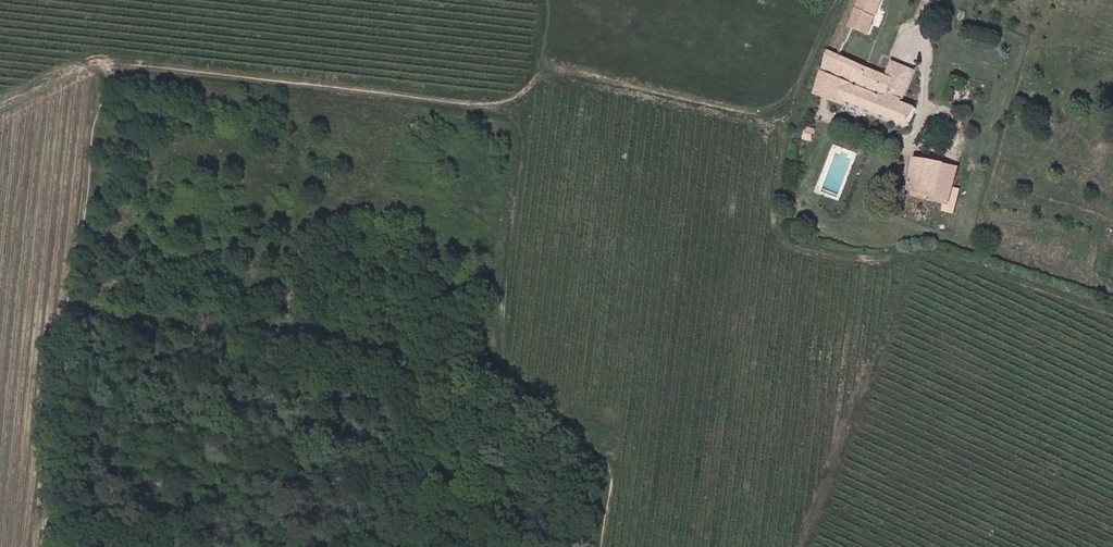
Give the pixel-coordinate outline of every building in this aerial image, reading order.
[(854,29),(874,36),(888,0),(866,0),(854,29)] [(902,104),(882,98),(890,75),(830,53),(815,94),(860,110),(861,107),(912,125),(917,110),(907,106),(902,104)] [(890,75),(882,98),(902,104),(907,106),(919,72),(894,64),(890,75)] [(805,136),(816,140),(820,127),(808,124),(805,136)] [(918,192),(945,199),(952,168),(924,161),(918,192)] [(957,202),(960,190),(964,170),(952,168),(945,199),(957,202)] [(957,202),(966,204),(969,192),(960,190),(957,202)] [(943,205),(956,207),(957,202),(945,199),(943,205)]
